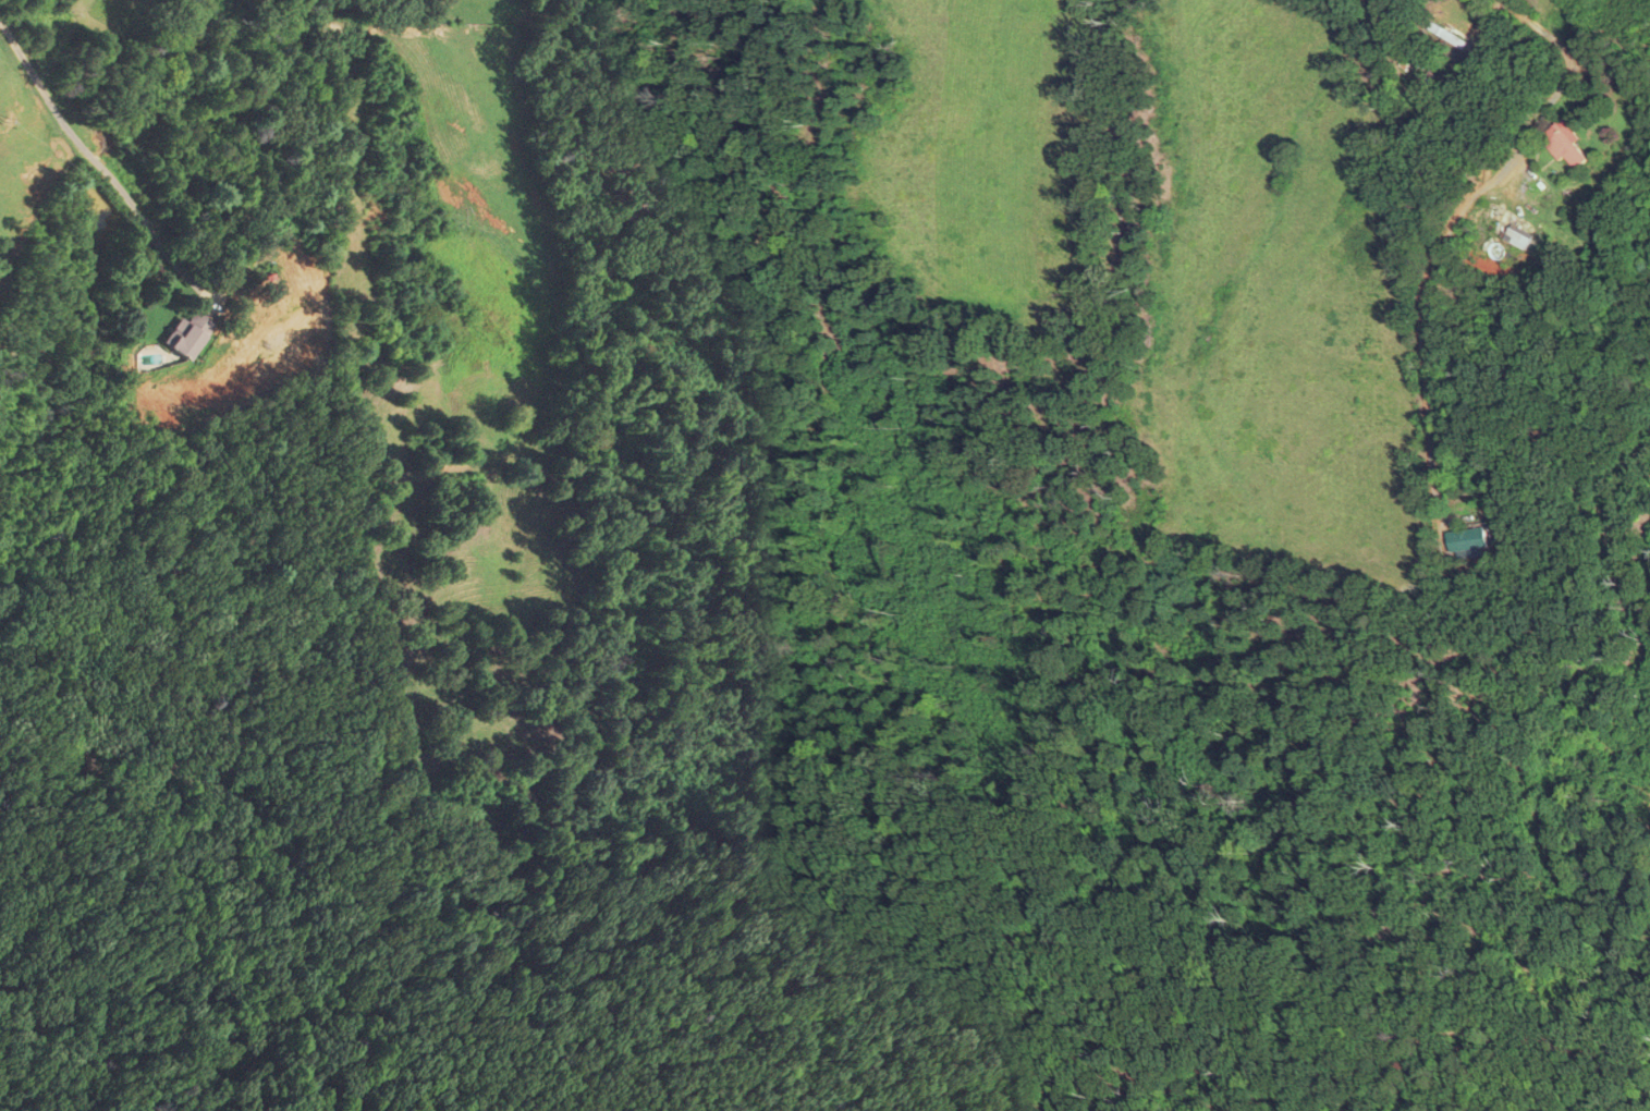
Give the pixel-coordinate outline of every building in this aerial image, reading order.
[(1545,135),(1550,141),(1544,145),(1558,161),(1563,157),(1574,170),(1587,159),(1573,142),(1578,138),(1563,120),(1545,135)] [(1501,240),(1526,251),(1531,239),(1507,228),(1501,240)] [(216,324),(196,311),(188,323),(181,318),(163,344),(191,363),(216,324)] [(1487,549),(1486,528),(1446,531),(1447,551),(1487,549)]
